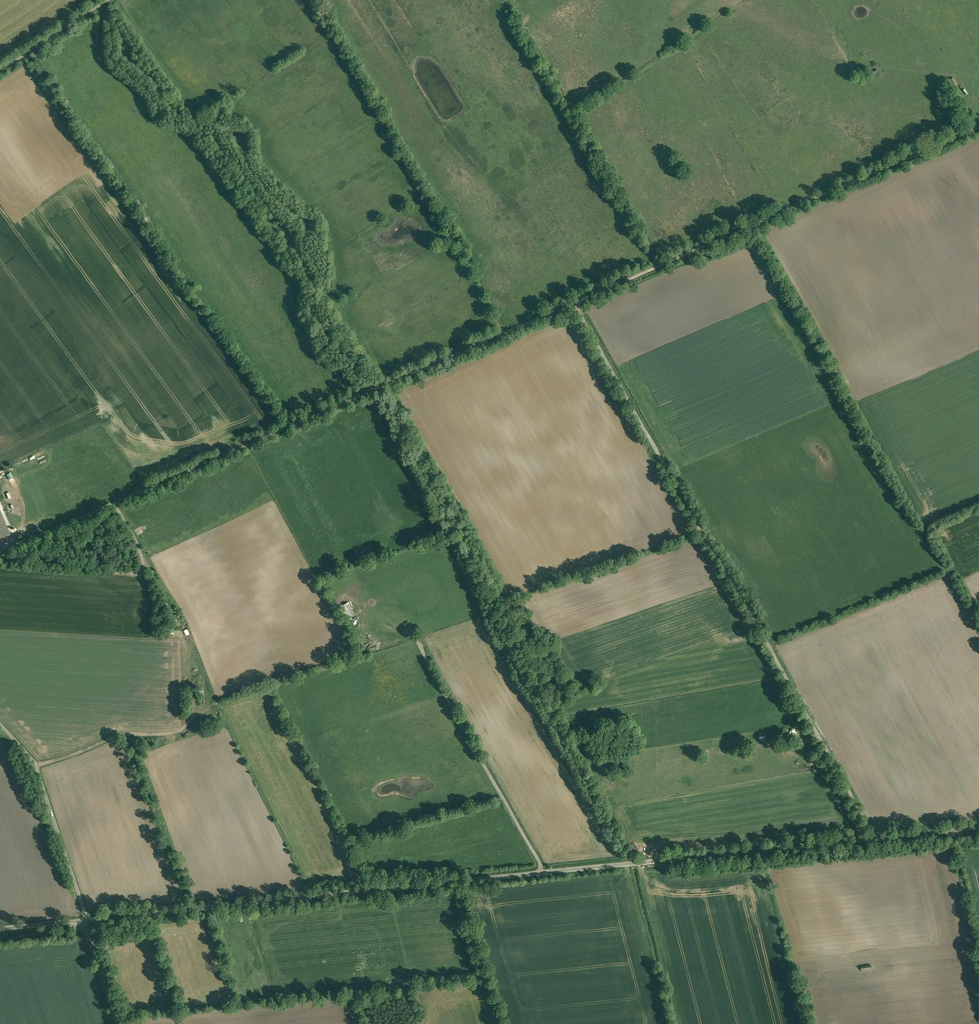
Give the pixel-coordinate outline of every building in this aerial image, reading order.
[(951,87),(957,84),(953,77),(948,80),(951,87)] [(0,513),(0,537),(10,533),(0,513)] [(348,602),(337,607),(345,621),(346,621),(347,621),(352,619),(350,615),(354,613),(348,602)]
